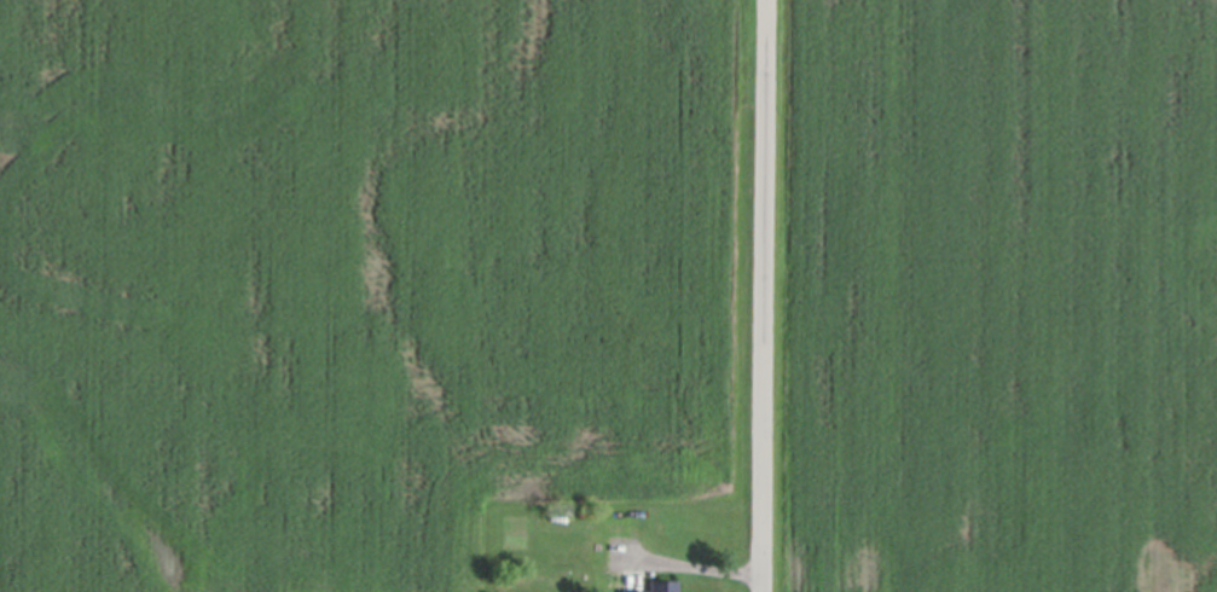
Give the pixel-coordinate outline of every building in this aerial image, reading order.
[(678,585),(678,591),(649,591),(649,584),(678,585)]
